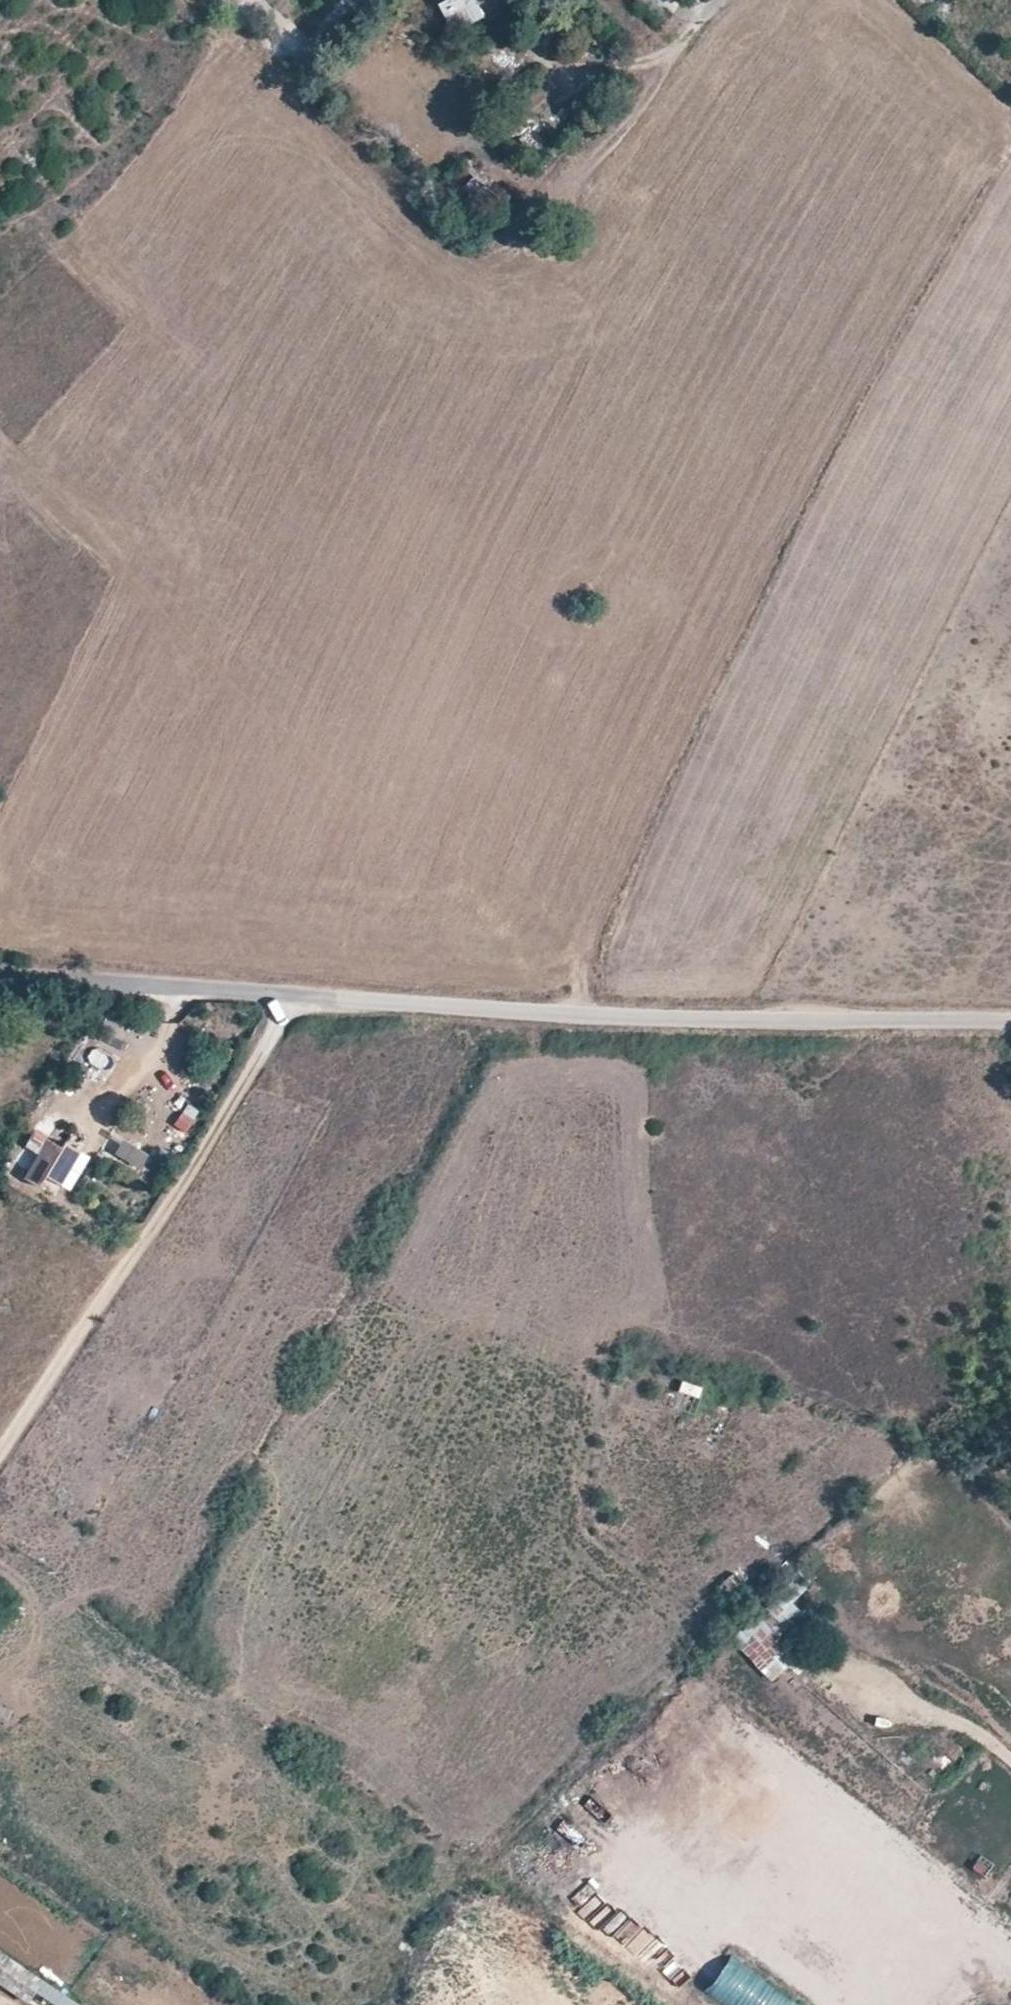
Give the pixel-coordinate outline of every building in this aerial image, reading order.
[(493,3),(491,0),(433,0),(449,31),(478,17),(481,16),(479,10),(486,6),(493,3)] [(189,1134),(198,1111),(184,1105),(175,1129),(189,1134)] [(40,1176),(45,1177),(62,1150),(48,1142),(24,1178),(34,1184),(40,1176)] [(115,1158),(141,1170),(149,1154),(123,1142),(115,1158)] [(62,1150),(45,1177),(58,1185),(78,1152),(65,1144),(62,1150)] [(780,1635),(804,1613),(789,1597),(766,1617),(761,1612),(731,1640),(772,1684),(801,1657),(780,1635)] [(40,1977),(0,1952),(0,1983),(26,1999),(40,1977)] [(45,1984),(36,1998),(48,2004),(80,2004),(45,1984)] [(773,1988),(761,2004),(797,2004),(773,1988)] [(451,1993),(438,1998),(440,2004),(455,2004),(451,1993)] [(649,2004),(635,1993),(626,2004),(649,2004)]
